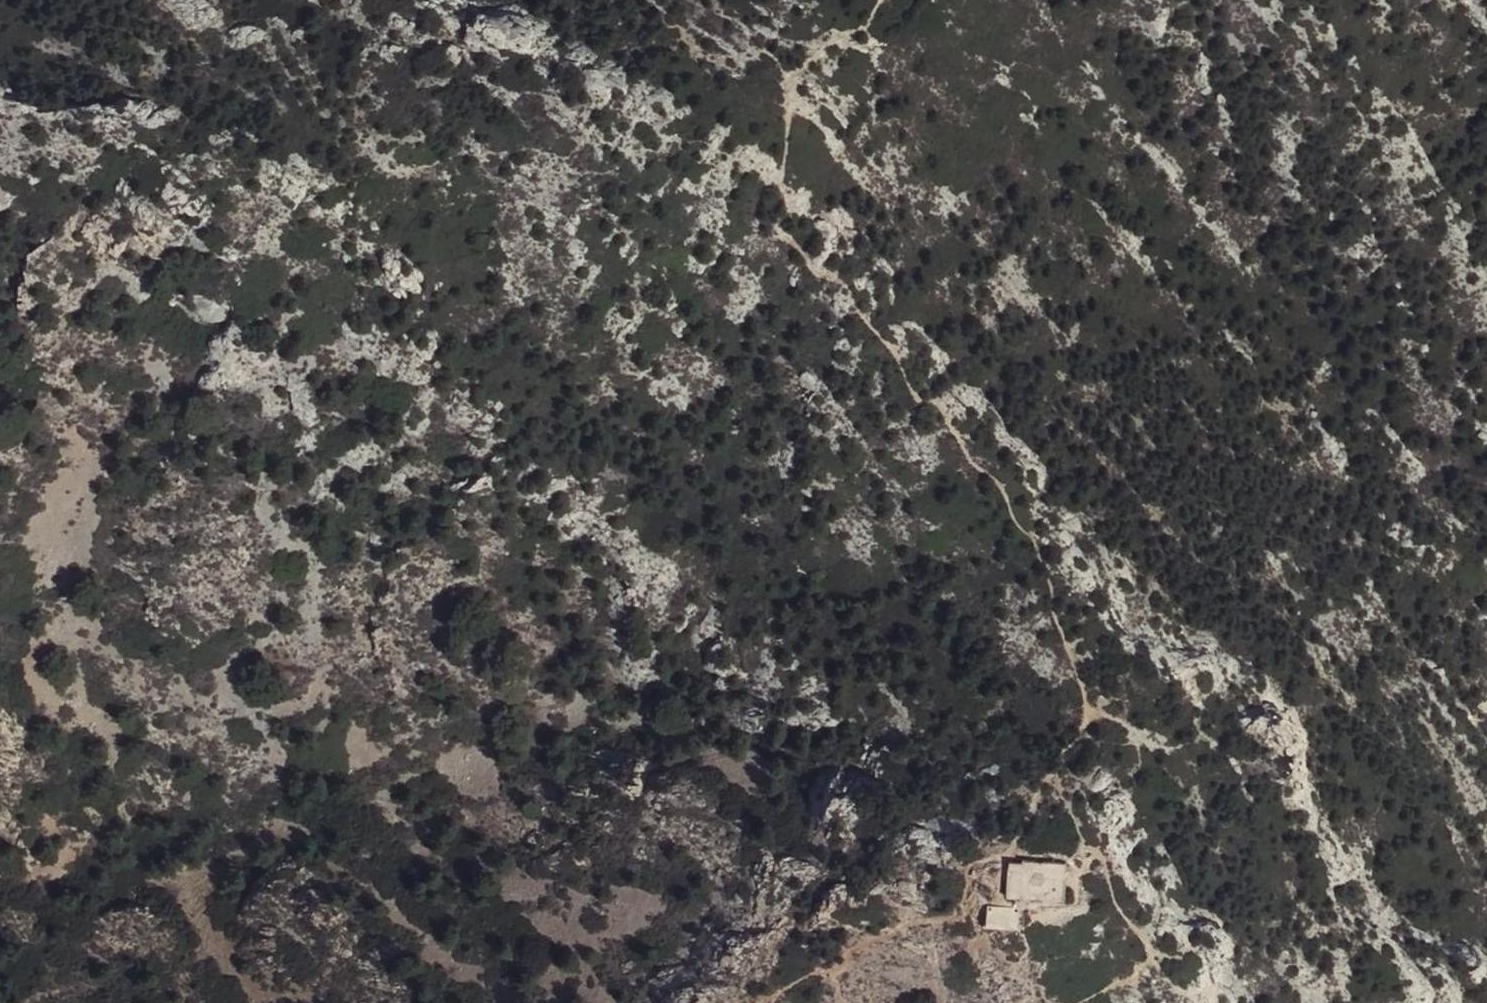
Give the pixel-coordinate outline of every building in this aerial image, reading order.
[(1066,862),(1008,860),(1007,897),(1065,898),(1066,862)] [(1019,905),(984,903),(983,925),(1018,927),(1019,905)]
